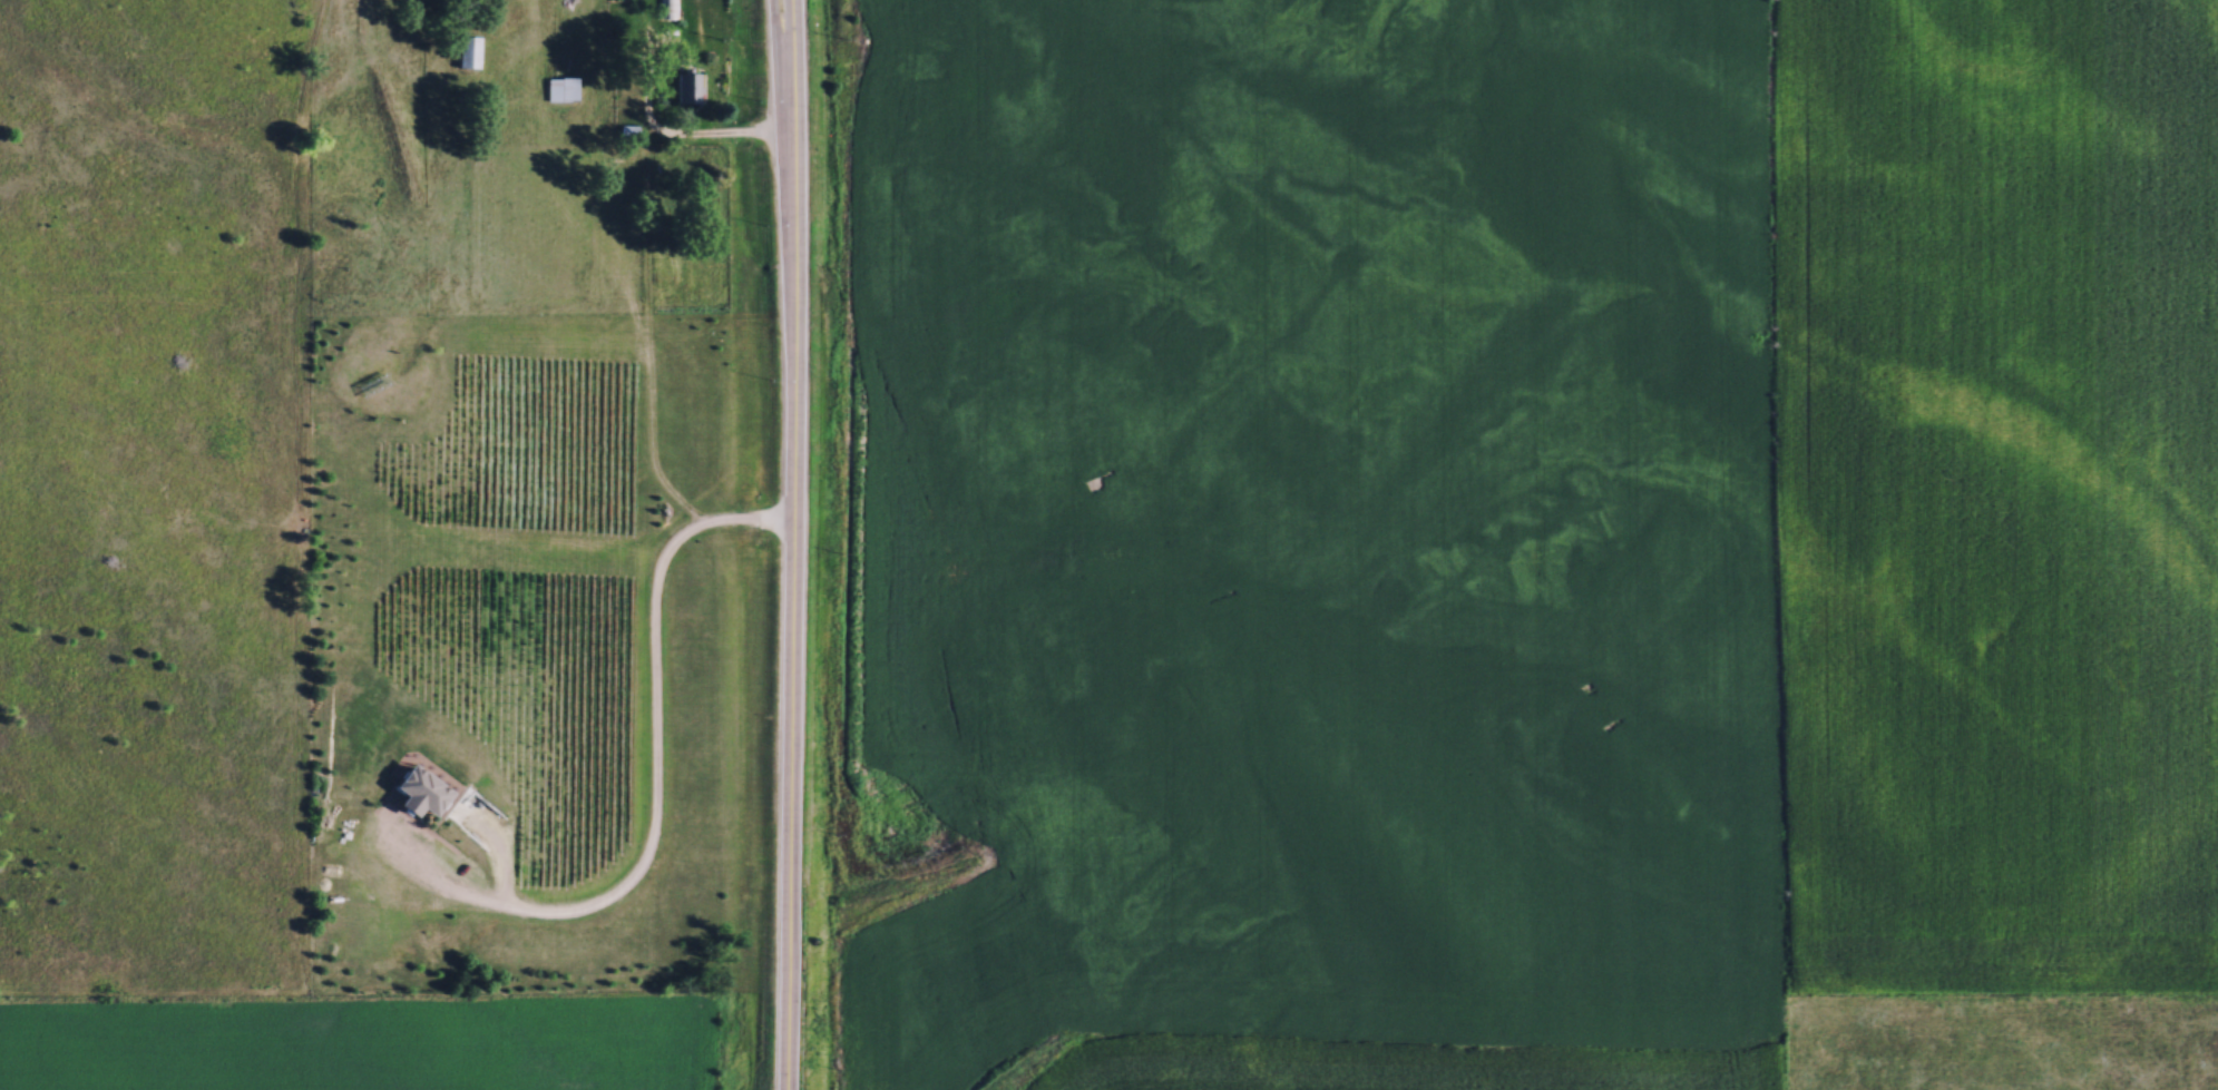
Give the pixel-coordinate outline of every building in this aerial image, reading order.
[(677,0),(661,0),(661,18),(677,18),(677,0)] [(475,68),(475,36),(456,36),(456,68),(475,68)] [(675,71),(675,104),(698,104),(698,71),(675,71)] [(573,101),(573,77),(545,77),(545,101),(573,101)]
